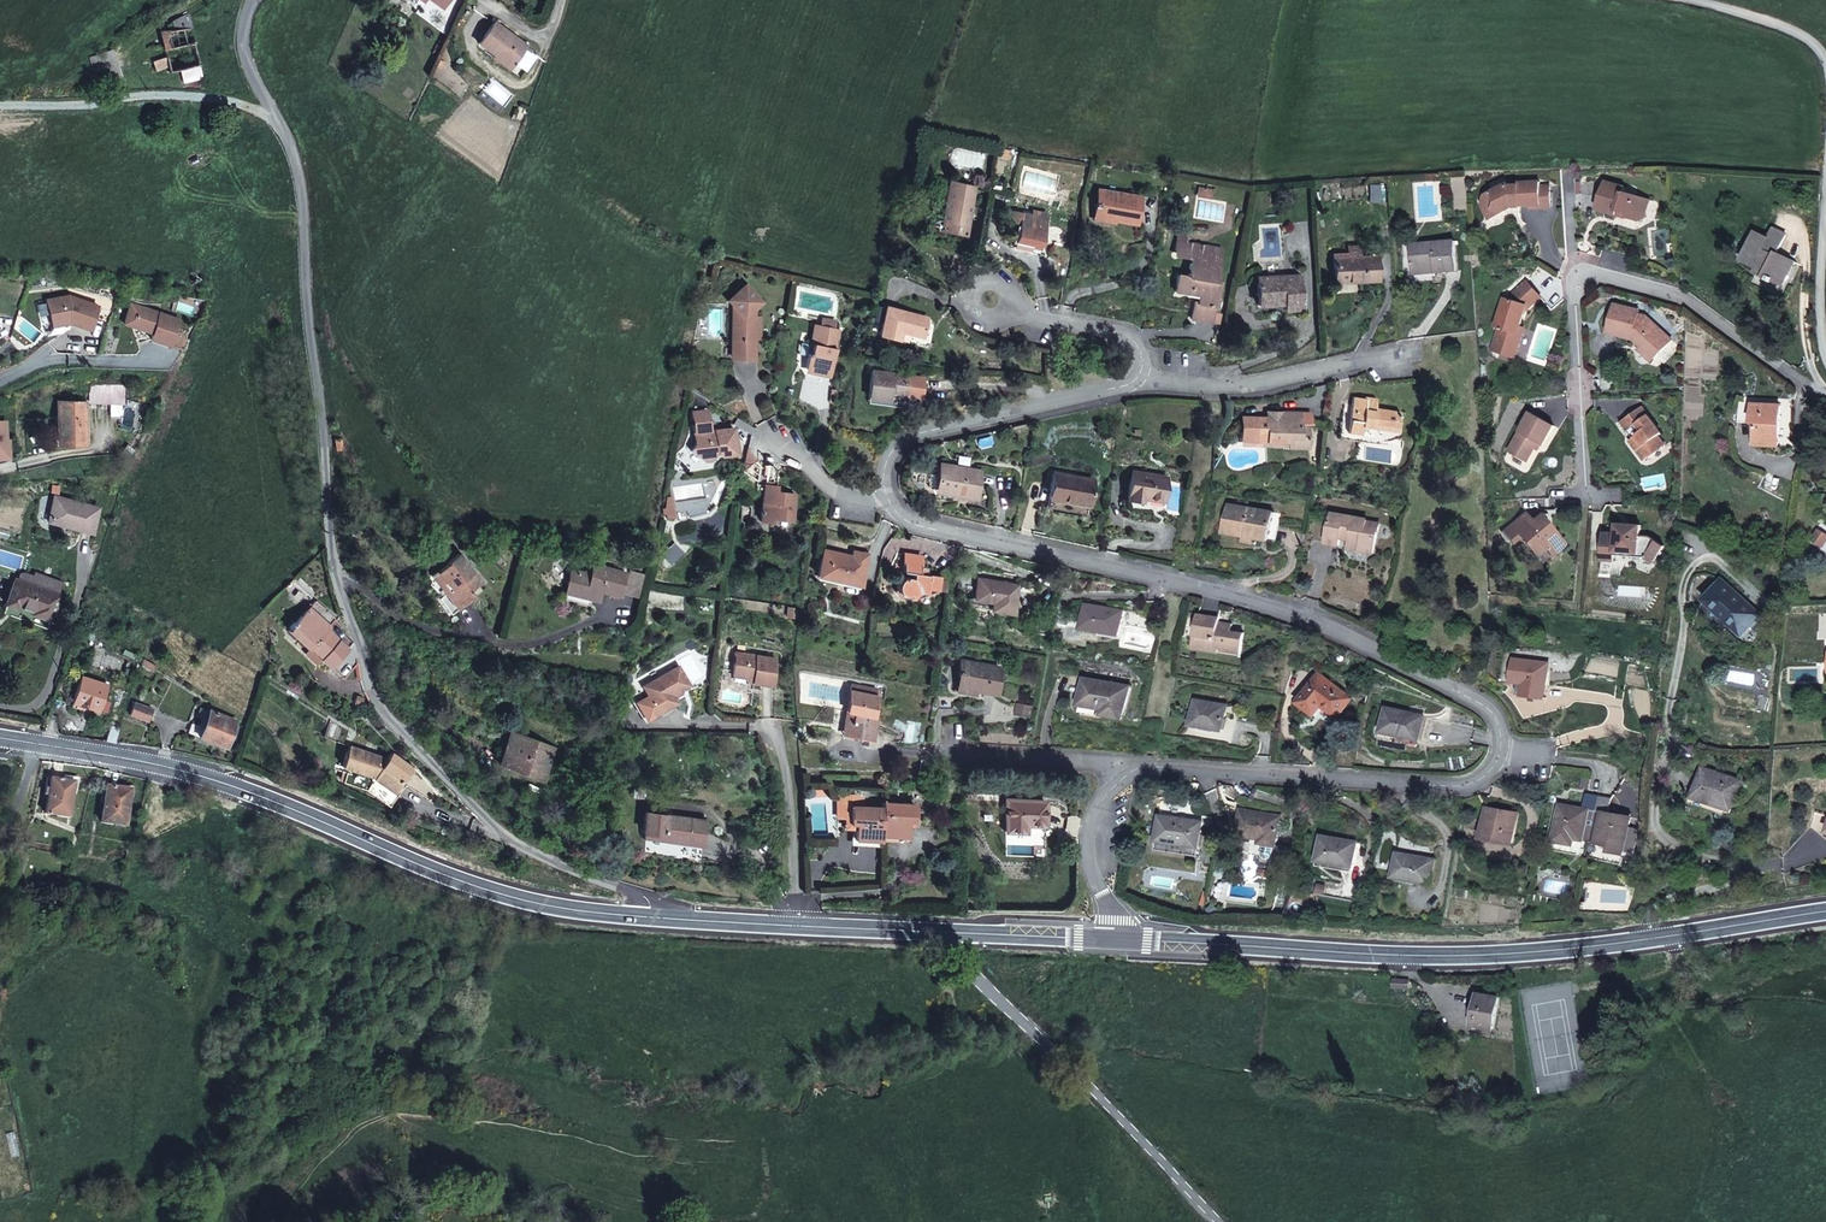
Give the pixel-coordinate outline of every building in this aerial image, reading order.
[(448,1),(447,0),(442,0),(437,6),(442,9),(448,1)] [(182,69),(185,83),(202,78),(189,13),(170,22),(163,30),(160,31),(164,57),(153,61),(156,71),(166,67),(167,72),(182,69)] [(512,66),(509,71),(518,77),(532,59),(523,53),(526,47),(493,23),(477,45),(493,57),(495,54),(512,66)] [(111,50),(90,57),(98,83),(120,76),(111,50)] [(492,58),(509,71),(512,66),(495,54),(493,57),(492,58)] [(949,180),(942,210),(969,215),(975,185),(949,180)] [(1513,208),(1519,208),(1519,206),(1538,206),(1539,208),(1544,208),(1549,208),(1549,206),(1549,185),(1538,185),(1538,181),(1517,182),(1517,186),(1508,186),(1506,182),(1483,196),(1481,207),(1485,214),(1494,209),(1502,214),(1513,208)] [(1598,212),(1618,218),(1619,214),(1626,216),(1627,220),(1633,222),(1639,224),(1647,219),(1652,201),(1625,194),(1626,189),(1605,183),(1598,212)] [(1213,189),(1198,186),(1196,196),(1211,199),(1213,189)] [(1098,190),(1094,214),(1116,218),(1115,221),(1137,225),(1141,197),(1098,190)] [(1494,209),(1485,214),(1490,221),(1502,214),(1494,209)] [(969,215),(942,210),(939,226),(965,231),(969,215)] [(1033,210),(1031,215),(1047,218),(1048,213),(1033,210)] [(1009,222),(1019,223),(1021,213),(1011,211),(1009,222)] [(1021,213),(1019,223),(1014,244),(1029,247),(1040,249),(1047,218),(1031,215),(1021,213)] [(1116,218),(1094,214),(1092,220),(1114,224),(1115,221),(1116,218)] [(1783,286),(1795,261),(1784,255),(1782,259),(1776,256),(1778,253),(1787,233),(1774,227),(1769,237),(1756,231),(1742,261),(1758,269),(1756,272),(1770,279),(1783,286)] [(1221,248),(1186,242),(1176,241),(1174,252),(1177,257),(1190,259),(1187,276),(1176,275),(1173,292),(1189,295),(1190,289),(1199,291),(1198,296),(1197,302),(1193,302),(1190,319),(1213,323),(1220,281),(1216,280),(1221,248)] [(1412,245),(1414,270),(1434,269),(1435,273),(1458,271),(1455,241),(1412,245)] [(1359,253),(1333,254),(1335,282),(1376,280),(1375,256),(1359,257),(1359,253)] [(1300,308),(1298,274),(1256,277),(1258,306),(1283,305),(1284,310),(1300,308)] [(1536,305),(1544,298),(1530,282),(1510,299),(1507,299),(1498,327),(1501,328),(1494,350),(1517,358),(1525,334),(1521,333),(1523,328),(1528,312),(1536,305)] [(756,358),(756,339),(756,332),(756,326),(761,326),(761,316),(755,316),(755,308),(761,301),(743,285),(729,301),(738,311),(732,316),(733,359),(756,358)] [(70,291),(48,296),(51,307),(53,319),(70,316),(73,317),(72,319),(93,326),(101,301),(70,291)] [(134,321),(140,301),(133,299),(127,319),(134,321)] [(140,301),(134,321),(144,325),(155,328),(153,334),(167,338),(175,311),(140,301)] [(1632,336),(1637,337),(1639,347),(1653,360),(1670,340),(1643,316),(1637,315),(1638,311),(1626,308),(1613,304),(1606,333),(1631,340),(1632,336)] [(927,318),(886,307),(878,335),(898,340),(900,332),(922,337),(927,318)] [(813,343),(811,353),(808,352),(806,367),(809,373),(820,375),(821,369),(829,371),(832,371),(834,363),(831,359),(832,355),(835,355),(840,328),(835,327),(836,321),(828,320),(827,326),(819,324),(814,323),(810,343),(813,343)] [(871,370),(867,397),(889,401),(890,392),(905,395),(908,375),(871,370)] [(112,404),(113,385),(90,384),(90,403),(112,404)] [(889,401),(867,397),(867,402),(904,407),(905,395),(890,392),(889,401)] [(1354,396),(1349,425),(1361,427),(1373,429),(1374,424),(1397,427),(1400,410),(1375,407),(1377,398),(1366,396),(1366,398),(1354,396)] [(83,444),(84,403),(58,402),(58,423),(58,444),(83,444)] [(1761,403),(1741,403),(1740,423),(1754,423),(1754,445),(1780,447),(1781,404),(1761,403)] [(1658,432),(1638,406),(1617,422),(1621,427),(1624,431),(1630,426),(1635,433),(1629,438),(1637,448),(1634,450),(1641,460),(1662,445),(1655,435),(1658,432)] [(693,457),(706,464),(709,458),(718,457),(721,459),(739,457),(736,429),(711,432),(708,411),(693,413),(698,447),(693,457)] [(1529,411),(1520,431),(1510,451),(1530,461),(1540,441),(1546,443),(1550,434),(1555,424),(1529,411)] [(1300,412),(1280,412),(1276,414),(1273,414),(1273,420),(1265,420),(1265,441),(1286,442),(1286,447),(1308,448),(1308,423),(1300,423),(1300,412)] [(1276,414),(1280,412),(1266,412),(1265,416),(1265,420),(1273,420),(1273,414),(1276,414)] [(749,431),(752,426),(741,419),(738,424),(749,431)] [(1239,441),(1255,441),(1256,420),(1239,420),(1239,441)] [(1256,420),(1255,441),(1255,446),(1286,447),(1286,442),(1265,441),(1265,420),(1256,420)] [(1374,424),(1373,429),(1397,432),(1397,427),(1374,424)] [(1360,434),(1361,427),(1349,425),(1348,432),(1360,434)] [(1624,431),(1629,438),(1635,433),(1630,426),(1624,431)] [(1115,442),(1101,438),(1099,447),(1113,450),(1115,442)] [(1637,448),(1629,438),(1626,440),(1634,450),(1637,448)] [(1050,460),(1048,453),(1030,457),(1033,465),(1050,460)] [(940,464),(939,466),(936,487),(954,490),(954,495),(975,499),(979,470),(940,464)] [(936,487),(939,466),(935,466),(934,474),(929,473),(926,485),(936,487)] [(1127,500),(1139,502),(1140,497),(1144,498),(1164,502),(1168,477),(1133,471),(1127,500)] [(1089,506),(1094,479),(1054,472),(1050,500),(1089,506)] [(669,485),(668,497),(665,498),(666,503),(669,502),(670,507),(677,506),(673,484),(669,485)] [(769,485),(764,522),(775,523),(776,520),(796,522),(800,495),(780,493),(781,486),(769,485)] [(954,490),(936,487),(935,492),(954,495),(954,490)] [(70,524),(70,527),(91,532),(98,507),(55,495),(49,518),(70,524)] [(1254,538),(1269,540),(1272,525),(1274,513),(1228,504),(1223,532),(1244,536),(1245,533),(1254,535),(1254,538)] [(1522,536),(1533,549),(1541,542),(1546,548),(1552,556),(1568,544),(1555,528),(1552,530),(1547,523),(1541,516),(1535,520),(1529,512),(1506,531),(1515,542),(1522,536)] [(1341,546),(1342,540),(1343,536),(1350,538),(1349,541),(1349,544),(1359,546),(1358,551),(1374,554),(1380,524),(1368,522),(1369,520),(1332,513),(1326,543),(1341,546)] [(48,521),(70,527),(70,524),(49,518),(48,521)] [(1617,562),(1617,557),(1618,552),(1640,553),(1646,558),(1648,556),(1657,561),(1666,546),(1653,537),(1642,536),(1643,526),(1632,525),(1632,527),(1625,527),(1625,525),(1622,524),(1619,524),(1618,535),(1606,534),(1604,561),(1617,562)] [(1279,526),(1272,525),(1269,540),(1276,542),(1279,526)] [(1812,541),(1820,544),(1825,533),(1818,529),(1812,541)] [(1253,542),(1254,538),(1254,535),(1245,533),(1244,536),(1244,540),(1253,542)] [(1541,542),(1533,549),(1537,555),(1546,548),(1541,542)] [(860,586),(867,554),(853,550),(851,556),(822,549),(816,575),(860,586)] [(909,596),(910,598),(918,592),(926,594),(928,588),(937,590),(945,591),(947,581),(937,580),(938,577),(924,575),(925,571),(925,569),(924,568),(922,568),(917,567),(918,564),(920,565),(922,555),(903,552),(899,570),(907,571),(912,572),(911,578),(905,576),(902,578),(900,579),(898,582),(897,585),(896,588),(897,592),(899,595),(902,596),(905,597),(909,596)] [(447,593),(459,609),(475,597),(471,591),(481,582),(474,573),(473,573),(458,554),(447,563),(448,564),(436,573),(450,590),(447,593)] [(619,596),(625,572),(591,563),(588,573),(570,569),(564,593),(591,600),(597,602),(601,591),(619,596)] [(638,597),(644,573),(630,570),(625,595),(638,597)] [(452,614),(459,609),(447,593),(450,590),(436,573),(426,580),(452,614)] [(20,575),(18,580),(58,594),(61,586),(33,576),(32,579),(20,575)] [(956,588),(974,590),(976,578),(959,575),(956,588)] [(18,580),(14,578),(5,604),(20,609),(21,606),(32,609),(30,613),(50,620),(60,595),(58,594),(18,580)] [(976,578),(974,590),(972,600),(990,603),(989,610),(1011,613),(1015,584),(976,578)] [(1723,618),(1743,636),(1762,615),(1724,578),(1703,600),(1723,618)] [(590,605),(591,600),(564,593),(563,596),(563,599),(590,605)] [(334,664),(346,676),(359,662),(349,650),(350,648),(331,627),(332,626),(331,625),(328,622),(333,616),(316,600),(311,605),(309,603),(287,630),(309,651),(314,646),(323,655),(320,659),(330,668),(332,666),(334,664)] [(1120,636),(1121,632),(1122,624),(1125,611),(1085,603),(1081,629),(1120,636)] [(799,618),(800,608),(791,608),(790,617),(799,618)] [(1194,649),(1222,653),(1223,648),(1243,651),(1246,633),(1233,631),(1220,629),(1221,622),(1222,618),(1200,614),(1194,649)] [(336,619),(333,616),(328,622),(331,625),(336,619)] [(1234,624),(1221,622),(1220,629),(1233,631),(1234,624)] [(754,682),(754,686),(773,690),(777,662),(738,655),(734,679),(748,681),(754,682)] [(1458,672),(1464,661),(1454,656),(1448,667),(1458,672)] [(152,670),(155,665),(143,658),(140,664),(152,670)] [(1512,680),(1519,682),(1523,682),(1521,694),(1545,698),(1550,663),(1515,658),(1512,680)] [(1000,667),(962,661),(957,686),(995,693),(1000,667)] [(343,678),(346,676),(334,664),(332,666),(343,678)] [(643,721),(656,715),(675,704),(669,694),(673,692),(676,693),(687,687),(678,669),(642,688),(643,689),(630,696),(643,721)] [(1352,697),(1319,673),(1297,702),(1316,716),(1323,707),(1338,717),(1352,697)] [(106,685),(81,676),(72,704),(77,706),(78,702),(105,710),(108,701),(102,699),(106,685)] [(1129,687),(1082,678),(1077,705),(1102,710),(1102,715),(1123,719),(1129,687)] [(871,740),(874,727),(871,726),(873,717),(876,696),(851,691),(846,712),(844,722),(849,723),(847,735),(871,740)] [(1229,704),(1195,699),(1190,726),(1225,731),(1229,704)] [(153,708),(134,702),(130,714),(148,721),(153,708)] [(196,717),(200,718),(204,720),(208,708),(201,705),(196,717)] [(237,719),(208,708),(204,720),(201,726),(197,736),(227,747),(237,719)] [(1383,731),(1399,734),(1421,738),(1425,715),(1387,708),(1383,731)] [(844,722),(846,712),(835,710),(830,732),(847,735),(849,723),(844,722)] [(188,732),(197,736),(201,726),(198,725),(192,723),(188,732)] [(111,724),(106,740),(116,741),(120,727),(111,724)] [(498,764),(502,765),(515,733),(511,732),(498,764)] [(515,733),(502,765),(541,780),(553,747),(515,733)] [(1420,744),(1421,738),(1399,734),(1398,740),(1420,744)] [(373,777),(398,794),(406,785),(402,781),(412,767),(391,753),(387,758),(349,746),(343,766),(347,767),(374,776),(373,777)] [(1713,805),(1733,811),(1744,780),(1703,766),(1692,798),(1713,805)] [(390,806),(398,794),(373,777),(374,776),(347,767),(342,782),(365,789),(390,806)] [(68,787),(48,784),(43,819),(63,822),(68,787)] [(824,785),(810,785),(811,796),(827,795),(824,785)] [(122,797),(100,793),(96,828),(117,831),(122,797)] [(854,839),(881,840),(881,835),(882,806),(863,805),(863,795),(837,794),(836,817),(844,818),(843,828),(855,829),(854,839)] [(1577,840),(1589,842),(1597,796),(1586,794),(1583,807),(1559,803),(1552,842),(1576,846),(1577,840)] [(1611,798),(1597,796),(1589,842),(1609,845),(1609,851),(1626,854),(1632,816),(1609,813),(1611,798)] [(884,799),(882,799),(882,806),(881,835),(907,836),(908,822),(913,822),(914,802),(884,800),(884,799)] [(1046,801),(1006,799),(1004,832),(1026,833),(1027,826),(1045,827),(1046,801)] [(1514,843),(1518,818),(1505,816),(1506,812),(1488,808),(1483,838),(1514,843)] [(1236,835),(1259,839),(1259,843),(1277,846),(1282,816),(1241,809),(1236,835)] [(664,837),(664,842),(701,847),(704,819),(644,811),(641,833),(664,837)] [(1160,816),(1156,842),(1200,848),(1204,822),(1160,816)] [(640,838),(664,842),(664,837),(641,833),(640,838)] [(1358,841),(1321,835),(1317,861),(1354,867),(1358,841)] [(1200,848),(1156,842),(1155,850),(1199,856),(1200,848)] [(1436,858),(1397,851),(1391,877),(1432,884),(1436,858)] [(1407,980),(1392,978),(1392,988),(1407,989),(1407,980)] [(1472,1025),(1493,1029),(1499,998),(1477,994),(1472,1025)]
